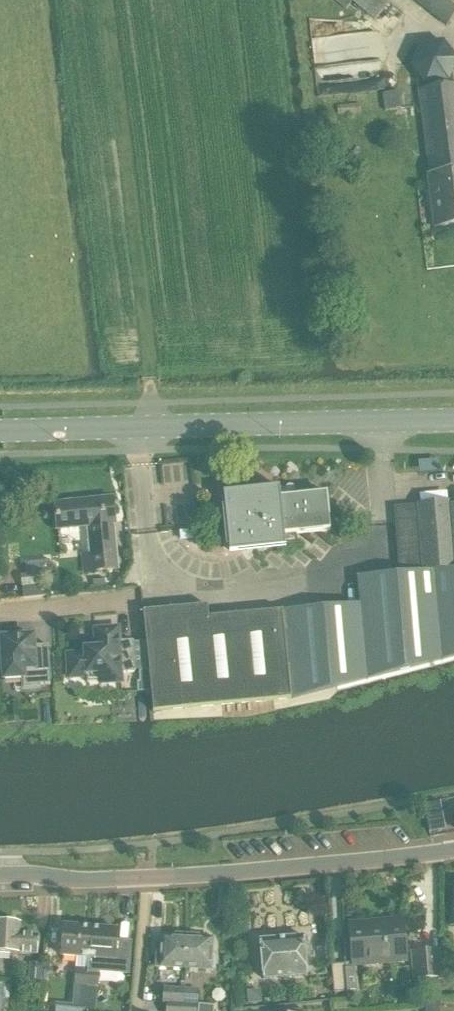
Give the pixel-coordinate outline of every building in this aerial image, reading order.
[(386,0),(338,0),(337,1),(346,8),(352,1),(375,19),(389,2),(386,0)] [(453,16),(453,0),(415,0),(447,25),(453,16)] [(452,71),(453,67),(453,56),(443,42),(420,45),(411,65),(417,73),(430,174),(427,174),(434,227),(453,225),(453,85),(452,71)] [(384,110),(400,108),(398,92),(382,94),(384,110)] [(280,489),(223,495),(224,506),(221,507),(226,547),(229,547),(229,554),(285,548),(285,545),(297,544),(296,534),(330,530),(326,493),(293,497),(292,490),(289,487),(280,489)] [(117,569),(113,524),(115,524),(112,499),(56,505),(58,530),(89,526),(92,555),(84,556),(85,572),(117,569)] [(357,577),(359,605),(358,605),(367,679),(453,656),(453,505),(450,505),(450,501),(416,504),(416,506),(395,508),(400,574),(357,577)] [(24,563),(26,575),(51,572),(49,560),(24,563)] [(22,586),(24,599),(49,596),(47,584),(22,586)] [(143,611),(142,611),(151,711),(291,698),(367,679),(358,605),(283,611),(209,617),(207,605),(143,611)] [(85,654),(68,655),(69,678),(87,677),(87,683),(121,681),(121,674),(135,673),(135,669),(142,669),(141,643),(133,644),(133,641),(119,642),(118,629),(95,630),(96,649),(85,650),(85,654)] [(19,638),(18,635),(3,636),(1,636),(4,680),(23,678),(24,689),(41,688),(40,685),(50,684),(48,645),(34,646),(33,637),(19,638)] [(440,802),(425,805),(430,833),(446,830),(440,802)] [(354,964),(406,960),(402,921),(350,925),(354,964)] [(19,955),(19,953),(37,955),(38,937),(19,936),(20,925),(7,924),(5,922),(1,922),(0,922),(0,954),(19,955)] [(91,928),(65,926),(63,956),(77,957),(75,986),(74,1010),(84,1010),(86,987),(91,928)] [(91,928),(86,987),(97,988),(98,972),(113,973),(114,969),(128,970),(130,942),(116,942),(117,930),(91,928)] [(186,968),(189,935),(176,935),(173,938),(162,937),(161,953),(158,953),(157,967),(186,968)] [(214,970),(215,956),(211,956),(212,940),(201,939),(199,936),(189,935),(186,968),(214,970)] [(263,979),(307,975),(304,937),(260,941),(263,979)] [(441,951),(412,953),(413,980),(443,978),(441,951)] [(30,963),(29,980),(42,981),(44,964),(30,963)] [(334,993),(347,992),(346,988),(344,968),(344,964),(331,965),(334,993)] [(356,967),(344,968),(346,988),(358,987),(356,967)] [(164,1003),(183,1004),(185,990),(165,989),(164,1003)] [(185,990),(183,1004),(197,1005),(198,991),(185,990)] [(260,990),(247,991),(249,1004),(262,1003),(260,990)] [(425,1010),(439,1010),(440,1001),(425,1000),(424,1006),(425,1010)] [(183,1004),(164,1003),(164,1004),(167,1004),(166,1010),(197,1010),(197,1005),(183,1004)]
